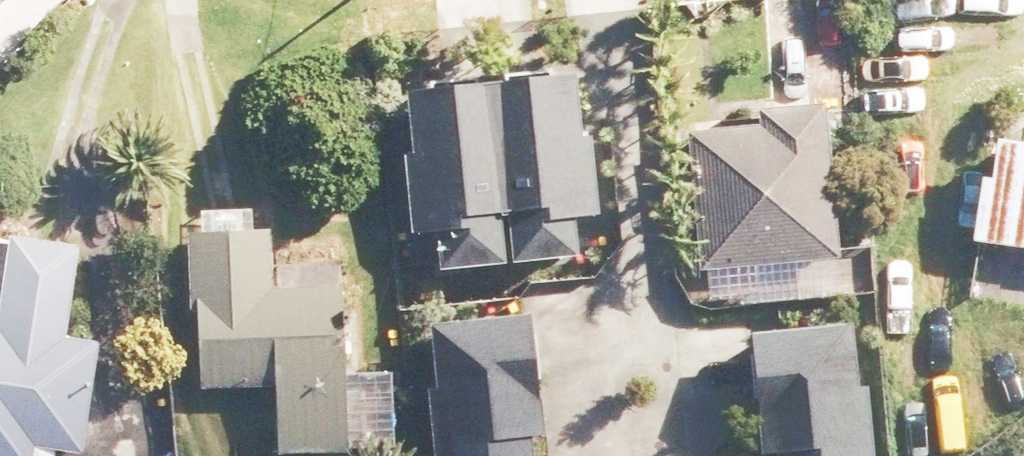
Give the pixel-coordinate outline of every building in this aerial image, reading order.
[(577,133),(570,71),(405,91),(407,108),(390,110),(405,231),(431,228),(436,270),(574,253),(570,214),(594,211),(584,132),(577,133)] [(750,125),(678,133),(693,271),(834,256),(818,104),(749,111),(750,125)] [(984,139),(978,178),(973,177),(964,242),(1023,250),(1023,121),(1021,144),(984,139)] [(262,230),(181,233),(183,312),(187,312),(188,339),(193,388),(267,385),(273,455),(345,453),(332,285),(266,289),(262,230)] [(29,447),(75,454),(92,342),(58,337),(73,244),(1,233),(0,237),(0,455),(27,455),(29,447)] [(526,431),(538,430),(528,315),(426,323),(431,383),(421,383),(427,455),(528,455),(526,431)] [(862,384),(853,385),(846,322),(743,333),(756,452),(771,450),(771,455),(870,455),(862,384)]
